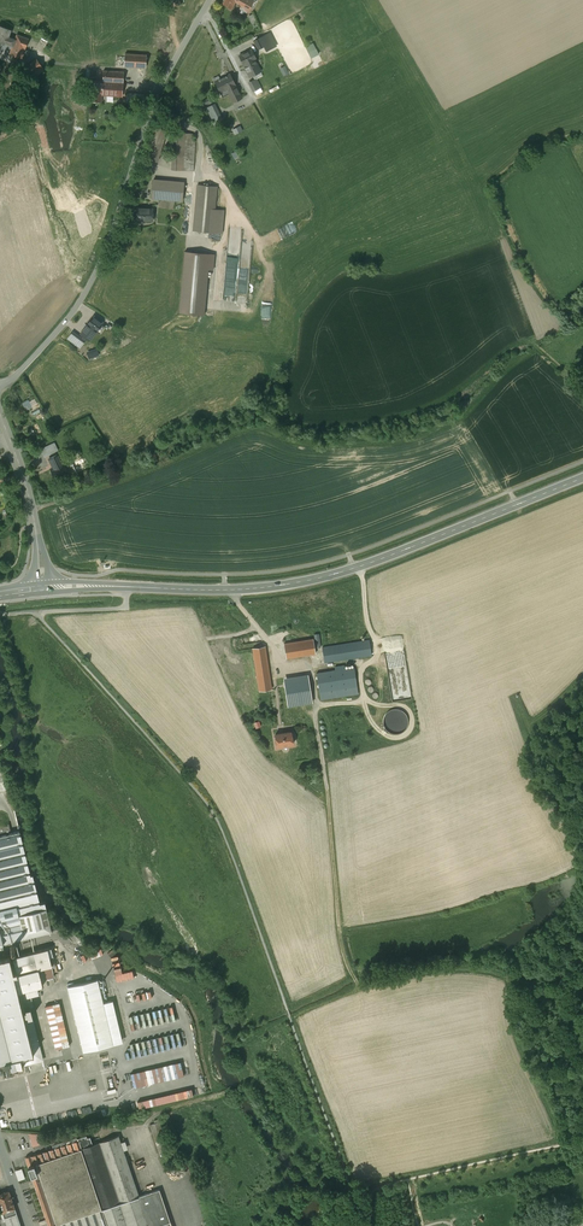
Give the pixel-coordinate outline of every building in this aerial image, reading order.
[(223,3),(232,8),(236,1),(242,5),(240,9),(245,12),(249,6),(250,7),(253,2),(254,2),(255,0),(225,0),(223,3)] [(0,26),(0,45),(1,42),(6,43),(13,45),(15,40),(8,37),(11,30),(0,26)] [(266,34),(260,38),(264,46),(266,51),(273,48),(266,34)] [(29,39),(17,35),(15,40),(13,45),(10,54),(22,58),(29,39)] [(260,38),(254,41),(258,49),(264,46),(260,38)] [(251,49),(239,55),(250,76),(260,71),(255,60),(256,59),(251,49)] [(147,55),(125,54),(124,66),(146,67),(147,55)] [(37,59),(25,67),(30,76),(43,67),(37,59)] [(287,64),(281,67),(285,75),(291,72),(287,64)] [(103,81),(92,80),(91,94),(92,94),(92,101),(101,102),(102,95),(111,95),(112,82),(110,82),(111,71),(104,71),(103,81)] [(124,72),(111,71),(110,82),(112,82),(111,95),(122,96),(124,72)] [(258,73),(250,77),(254,86),(263,82),(258,73)] [(230,74),(220,79),(221,80),(216,83),(223,97),(229,94),(233,102),(242,97),(236,85),(230,74)] [(147,95),(127,93),(127,102),(146,104),(147,95)] [(210,97),(203,101),(205,105),(212,101),(210,97)] [(215,103),(207,107),(215,124),(220,121),(223,119),(215,103)] [(155,127),(145,159),(157,162),(166,130),(155,127)] [(184,133),(174,132),(172,169),(182,170),(184,133)] [(184,133),(182,170),(189,171),(190,156),(191,156),(192,134),(184,133)] [(184,182),(153,179),(152,198),(182,201),(184,182)] [(217,186),(198,185),(196,208),(215,209),(217,186)] [(153,209),(137,208),(137,220),(152,221),(153,209)] [(215,209),(196,208),(194,230),(222,233),(224,210),(215,209)] [(214,254),(185,251),(180,312),(204,314),(204,307),(208,270),(213,270),(214,254)] [(102,323),(93,317),(88,324),(88,325),(86,328),(92,332),(94,329),(96,331),(102,323)] [(113,326),(107,333),(112,337),(117,330),(113,326)] [(62,463),(58,454),(56,455),(58,459),(51,462),(54,467),(51,468),(56,479),(68,473),(70,478),(78,474),(70,459),(62,463)] [(287,658),(316,653),(313,639),(284,643),(287,658)] [(369,640),(324,647),(322,648),(325,662),(371,655),(369,640)] [(271,689),(265,647),(253,648),(260,691),(271,689)] [(336,670),(317,673),(321,698),(358,692),(354,667),(344,669),(344,665),(335,666),(336,670)] [(308,676),(285,679),(289,706),(312,703),(308,676)] [(367,688),(368,691),(369,694),(372,697),(375,698),(379,698),(382,696),(384,694),(386,691),(386,687),(385,684),(383,681),(380,680),(377,679),(373,680),(370,682),(368,684),(367,688)] [(385,715),(384,719),(383,723),(385,727),(387,730),(391,732),(395,733),(399,733),(402,732),(405,729),(407,725),(408,721),(408,717),(406,714),(403,711),(399,709),(395,709),(391,710),(387,712),(385,715)] [(291,731),(275,734),(277,746),(293,743),(291,731)] [(0,836),(0,950),(4,949),(3,944),(52,932),(45,902),(40,903),(39,900),(33,875),(31,875),(20,831),(0,836)] [(92,949),(93,956),(105,953),(104,946),(92,949)] [(48,949),(13,958),(16,971),(14,972),(19,992),(24,990),(37,987),(43,985),(42,979),(55,976),(53,972),(54,972),(50,957),(48,949)] [(86,953),(84,953),(82,950),(79,951),(82,960),(88,958),(86,953)] [(118,980),(137,976),(135,969),(125,971),(121,954),(112,956),(118,980)] [(0,959),(0,1063),(4,1062),(22,1057),(23,1057),(26,1056),(34,1054),(33,1048),(25,1015),(24,1012),(19,992),(14,972),(10,957),(0,959)] [(98,979),(68,986),(84,1051),(113,1044),(98,979)] [(37,987),(24,990),(25,997),(39,993),(37,987)] [(57,1048),(72,1045),(62,1002),(48,1005),(57,1048)] [(175,1005),(130,1014),(133,1028),(178,1019),(175,1005)] [(182,1031),(131,1042),(134,1056),(185,1045),(182,1031)] [(41,1052),(38,1053),(37,1047),(33,1048),(34,1054),(35,1054),(37,1061),(42,1059),(41,1052)] [(22,1057),(4,1062),(5,1065),(10,1064),(11,1069),(24,1066),(22,1057)] [(135,1086),(187,1075),(184,1061),(132,1071),(135,1086)] [(195,1089),(132,1100),(133,1105),(129,1106),(130,1109),(196,1096),(195,1089)] [(169,1149),(159,1121),(150,1124),(160,1153),(169,1149)] [(32,1145),(42,1145),(41,1132),(31,1133),(32,1145)] [(93,1144),(90,1137),(87,1137),(87,1135),(77,1138),(77,1137),(73,1138),(74,1141),(31,1156),(31,1155),(25,1157),(29,1166),(28,1166),(32,1176),(34,1182),(33,1182),(33,1185),(35,1184),(49,1225),(172,1225),(160,1189),(139,1196),(118,1135),(93,1144)] [(17,1170),(20,1180),(27,1178),(24,1167),(17,1170)] [(9,1190),(0,1194),(0,1204),(3,1212),(1,1212),(2,1214),(0,1215),(0,1222),(5,1220),(8,1225),(21,1225),(9,1190)]
